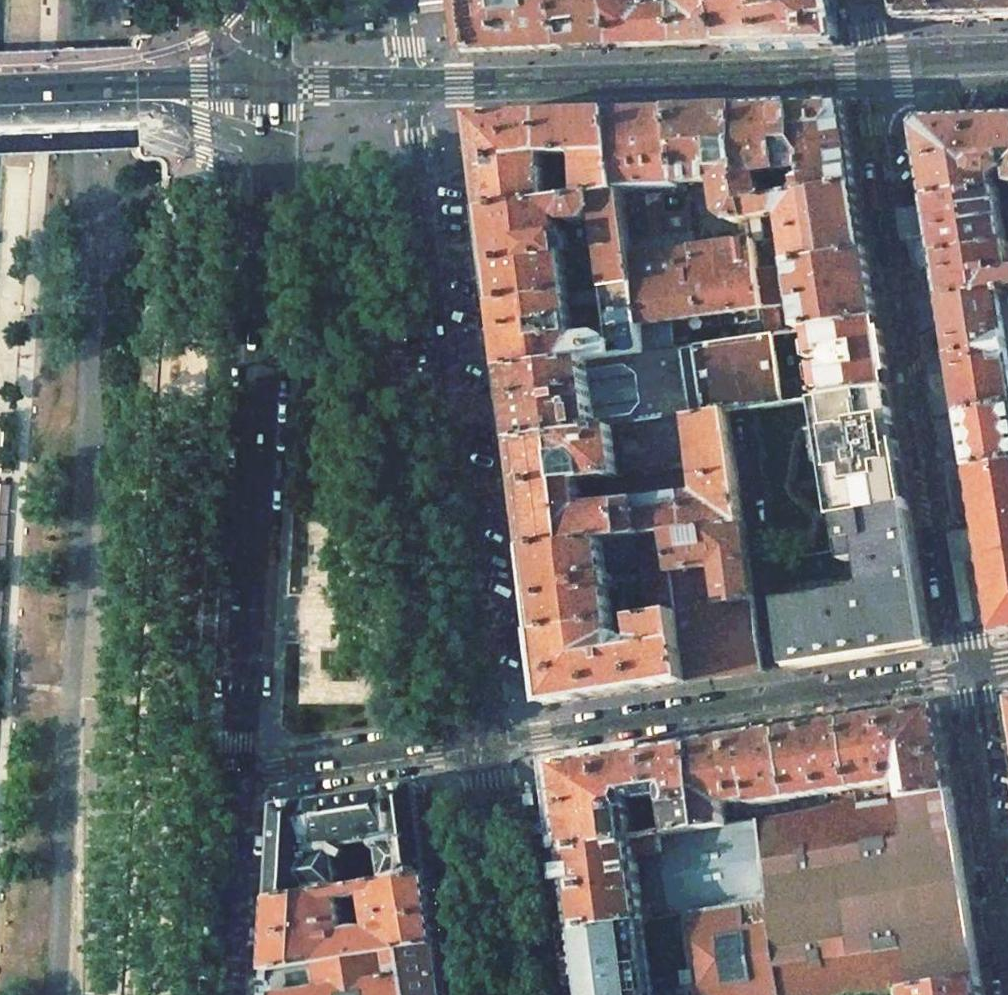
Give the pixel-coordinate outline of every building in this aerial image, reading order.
[(531,52),(531,51),(566,50),(559,0),(472,0),(460,2),(459,2),(465,54),(531,52)] [(566,50),(582,50),(620,48),(612,0),(559,0),(566,50)] [(620,48),(664,47),(658,8),(654,9),(652,0),(612,0),(620,48)] [(723,45),(716,0),(680,0),(681,5),(671,6),(658,8),(664,47),(678,46),(704,46),(723,45)] [(751,44),(765,43),(836,42),(829,0),(716,0),(723,45),(751,44)] [(900,18),(903,22),(992,19),(992,0),(897,0),(900,18)] [(1007,18),(1007,0),(992,0),(992,19),(1007,18)] [(859,185),(846,104),(796,106),(798,141),(782,144),(783,174),(785,198),(803,195),(859,185)] [(796,106),(740,108),(746,181),(748,205),(768,202),(765,188),(764,186),(759,184),(762,176),(767,176),(774,174),(776,200),(785,198),(783,174),(782,144),(798,141),(796,106)] [(740,108),(673,111),(684,184),(720,182),(721,183),(725,215),(735,223),(743,222),(751,220),(748,205),(746,181),(740,108)] [(673,111),(612,113),(622,187),(623,193),(625,192),(631,241),(652,238),(667,236),(679,234),(692,232),(689,211),(665,215),(663,194),(646,196),(646,186),(684,184),(673,111)] [(622,187),(612,113),(545,115),(546,156),(547,156),(579,156),(579,158),(581,158),(583,198),(623,193),(622,187)] [(546,156),(545,115),(475,117),(487,211),(549,203),(549,194),(547,156),(546,156)] [(999,187),(1001,187),(1007,186),(1007,117),(925,120),(919,128),(930,198),(999,187)] [(768,202),(748,205),(751,220),(754,240),(754,242),(765,240),(762,218),(780,214),(786,217),(793,264),(869,253),(859,185),(803,195),(785,198),(776,200),(768,202)] [(1007,245),(1007,186),(1001,187),(999,187),(930,198),(939,257),(1007,245)] [(487,211),(498,303),(570,294),(562,234),(560,216),(570,223),(588,220),(596,212),(598,223),(606,289),(636,285),(633,257),(631,241),(625,192),(623,193),(583,198),(559,201),(549,203),(487,211)] [(189,202),(175,201),(173,225),(187,226),(189,202)] [(652,238),(631,241),(633,257),(636,285),(642,325),(645,353),(693,346),(710,343),(768,335),(764,308),(758,270),(754,242),(754,240),(751,220),(743,222),(746,241),(681,250),(679,234),(667,236),(652,238)] [(565,242),(573,241),(573,234),(564,235),(565,242)] [(1007,290),(1007,245),(939,257),(946,300),(1007,290)] [(776,267),(758,270),(764,308),(768,335),(772,334),(782,333),(778,306),(782,305),(777,273),(794,270),(803,330),(812,328),(879,318),(869,253),(793,264),(776,267)] [(570,294),(498,303),(507,373),(588,361),(645,353),(642,325),(636,285),(606,289),(613,342),(602,336),(586,338),(577,346),(574,321),(578,321),(576,310),(572,311),(570,294)] [(946,300),(963,415),(1007,407),(1007,290),(946,300)] [(879,318),(812,328),(823,398),(826,397),(858,393),(890,388),(879,318)] [(507,373),(516,441),(596,430),(613,428),(622,426),(679,418),(689,417),(702,415),(728,411),(753,408),(784,403),(772,334),(768,335),(710,343),(693,346),(645,353),(588,361),(507,373)] [(858,393),(826,397),(831,429),(825,430),(828,447),(823,448),(826,463),(831,497),(841,495),(844,515),(876,510),(908,505),(890,388),(858,393)] [(816,399),(821,431),(825,430),(831,429),(826,397),(823,398),(816,399)] [(1007,462),(1007,407),(963,415),(972,467),(1007,462)] [(689,417),(679,418),(686,467),(695,465),(699,494),(638,501),(642,537),(669,534),(745,524),(728,411),(702,415),(689,417)] [(596,430),(516,441),(529,551),(588,544),(584,508),(580,481),(620,476),(629,475),(686,467),(679,418),(622,426),(613,428),(596,430)] [(828,447),(825,430),(821,431),(814,432),(819,464),(826,463),(823,448),(828,447)] [(972,467),(973,473),(997,629),(998,634),(1004,633),(1007,633),(1007,462),(972,467)] [(841,495),(831,497),(834,516),(840,516),(844,515),(841,495)] [(638,501),(584,508),(588,544),(605,541),(641,537),(642,537),(638,501)] [(844,515),(840,516),(847,561),(864,558),(869,589),(780,603),(788,667),(930,645),(908,505),(876,510),(844,515)] [(763,671),(754,599),(745,524),(669,534),(674,572),(678,606),(679,613),(688,682),(763,671)] [(788,526),(778,527),(779,536),(789,535),(788,526)] [(588,544),(529,551),(539,632),(615,622),(614,619),(614,615),(613,607),(611,592),(611,591),(609,575),(609,570),(645,566),(645,571),(651,617),(679,613),(678,606),(674,572),(669,534),(642,537),(641,537),(605,541),(588,544)] [(615,622),(539,632),(548,704),(688,682),(679,613),(651,617),(637,619),(639,643),(634,644),(628,639),(621,637),(621,627),(629,626),(628,620),(615,622)] [(938,706),(846,720),(856,790),(859,807),(889,802),(888,793),(895,791),(894,784),(902,783),(905,800),(953,792),(940,708),(939,706),(938,706)] [(795,816),(859,807),(856,790),(846,720),(782,730),(792,799),(795,816)] [(731,825),(759,821),(760,822),(795,816),(792,799),(782,730),(694,744),(707,829),(731,825)] [(707,829),(694,744),(648,751),(657,798),(667,797),(672,834),(707,829)] [(648,751),(555,766),(567,850),(638,839),(632,799),(637,798),(638,799),(639,800),(641,800),(642,800),(657,798),(648,751)] [(422,786),(280,807),(276,889),(275,901),(344,890),(340,859),(342,857),(349,860),(353,854),(346,850),(346,847),(373,843),(373,845),(375,844),(378,848),(384,851),(389,883),(433,875),(422,786)] [(953,792),(905,800),(889,802),(859,807),(795,816),(760,822),(770,903),(781,994),(875,994),(892,992),(905,991),(982,979),(953,792)] [(731,825),(707,829),(672,834),(662,836),(638,839),(567,850),(577,931),(645,921),(647,920),(672,917),(691,914),(770,903),(760,822),(759,821),(731,825)] [(271,972),(442,945),(433,875),(389,883),(344,890),(275,901),(271,963),(271,972)] [(691,914),(672,917),(647,920),(645,921),(577,931),(582,978),(584,994),(654,994),(653,991),(667,989),(668,994),(781,994),(770,903),(691,914)] [(442,945),(271,972),(271,983),(272,983),(275,994),(271,994),(448,994),(442,945)] [(905,991),(906,994),(984,994),(982,979),(905,991)]
